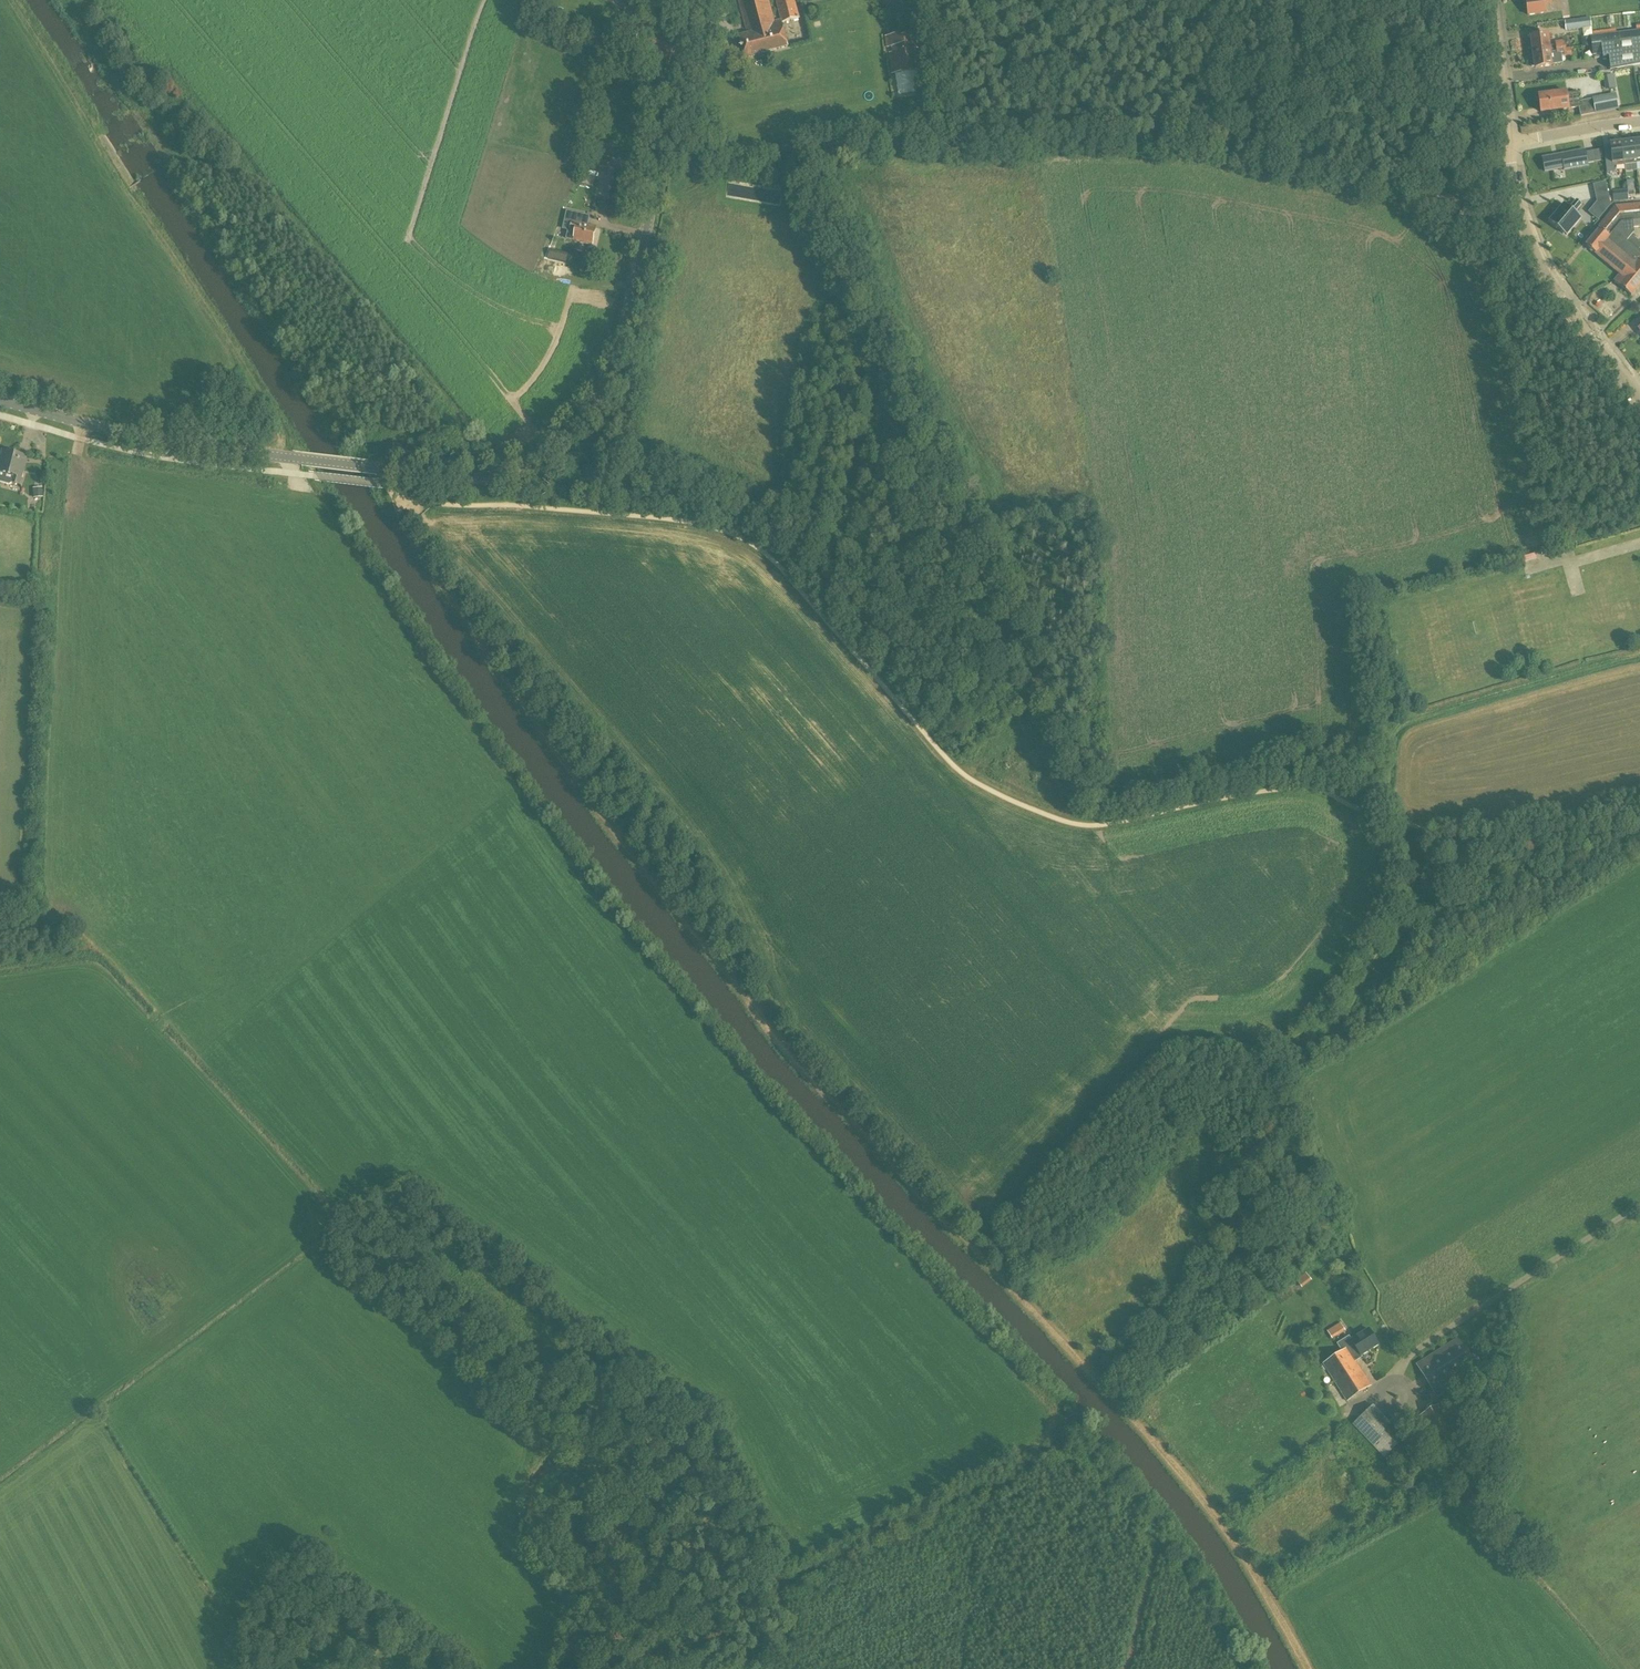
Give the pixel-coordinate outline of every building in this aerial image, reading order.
[(781,21),(774,22),(768,0),(738,0),(746,34),(738,36),(744,59),(789,48),(782,23),(799,19),(794,0),(776,0),(781,21)] [(1546,13),(1545,5),(1552,4),(1552,0),(1526,0),(1528,16),(1546,13)] [(1564,21),(1566,31),(1592,28),(1590,18),(1564,21)] [(1590,37),(1593,56),(1603,54),(1603,58),(1609,57),(1610,70),(1639,64),(1639,31),(1590,37)] [(921,33),(886,37),(888,48),(893,48),(893,53),(890,53),(892,74),(925,71),(921,33)] [(1548,35),(1531,37),(1527,39),(1528,50),(1533,51),(1533,53),(1556,51),(1556,46),(1550,47),(1548,35)] [(1590,37),(1584,37),(1582,37),(1583,48),(1591,47),(1590,37)] [(1566,49),(1566,48),(1565,41),(1555,42),(1556,46),(1556,51),(1566,49)] [(1566,49),(1556,51),(1557,54),(1557,57),(1572,56),(1571,48),(1566,48),(1566,49)] [(1533,53),(1533,54),(1530,57),(1531,67),(1535,68),(1552,66),(1551,55),(1557,54),(1556,51),(1533,53)] [(1567,93),(1567,92),(1539,95),(1541,113),(1569,110),(1569,109),(1580,107),(1579,92),(1567,93)] [(1595,115),(1619,110),(1616,93),(1592,98),(1595,115)] [(1624,165),(1636,163),(1634,141),(1622,143),(1624,165)] [(1612,166),(1624,165),(1622,143),(1609,144),(1612,166)] [(1570,146),(1537,151),(1539,165),(1558,162),(1559,164),(1582,160),(1580,149),(1571,150),(1570,146)] [(611,169),(613,159),(595,155),(592,165),(611,169)] [(1597,203),(1590,211),(1600,220),(1611,207),(1609,196),(1596,199),(1597,203)] [(1580,220),(1574,214),(1581,205),(1576,200),(1568,209),(1563,205),(1549,221),(1561,231),(1561,233),(1564,235),(1565,235),(1566,236),(1580,220)] [(1635,239),(1636,238),(1633,235),(1634,233),(1634,228),(1639,227),(1639,204),(1615,206),(1598,227),(1600,229),(1586,246),(1595,254),(1620,274),(1614,282),(1631,296),(1639,286),(1639,241),(1639,242),(1635,239)] [(594,245),(597,228),(572,223),(571,231),(569,231),(567,239),(594,245)] [(22,472),(15,470),(19,454),(2,450),(0,459),(0,482),(9,485),(12,482),(19,484),(22,472)] [(1565,533),(1567,544),(1568,547),(1574,546),(1573,543),(1571,532),(1565,533)] [(1312,1280),(1306,1273),(1296,1281),(1302,1288),(1312,1280)] [(1333,1340),(1346,1331),(1340,1322),(1327,1331),(1333,1340)] [(1379,1345),(1369,1329),(1352,1340),(1349,1336),(1337,1343),(1342,1352),(1323,1364),(1347,1401),(1371,1385),(1352,1356),(1359,1352),(1361,1356),(1379,1345)] [(1435,1394),(1479,1367),(1460,1336),(1416,1364),(1435,1394)] [(1437,1446),(1459,1434),(1441,1403),(1420,1415),(1437,1446)] [(1384,1458),(1392,1450),(1405,1438),(1373,1405),(1353,1424),(1384,1458)]
